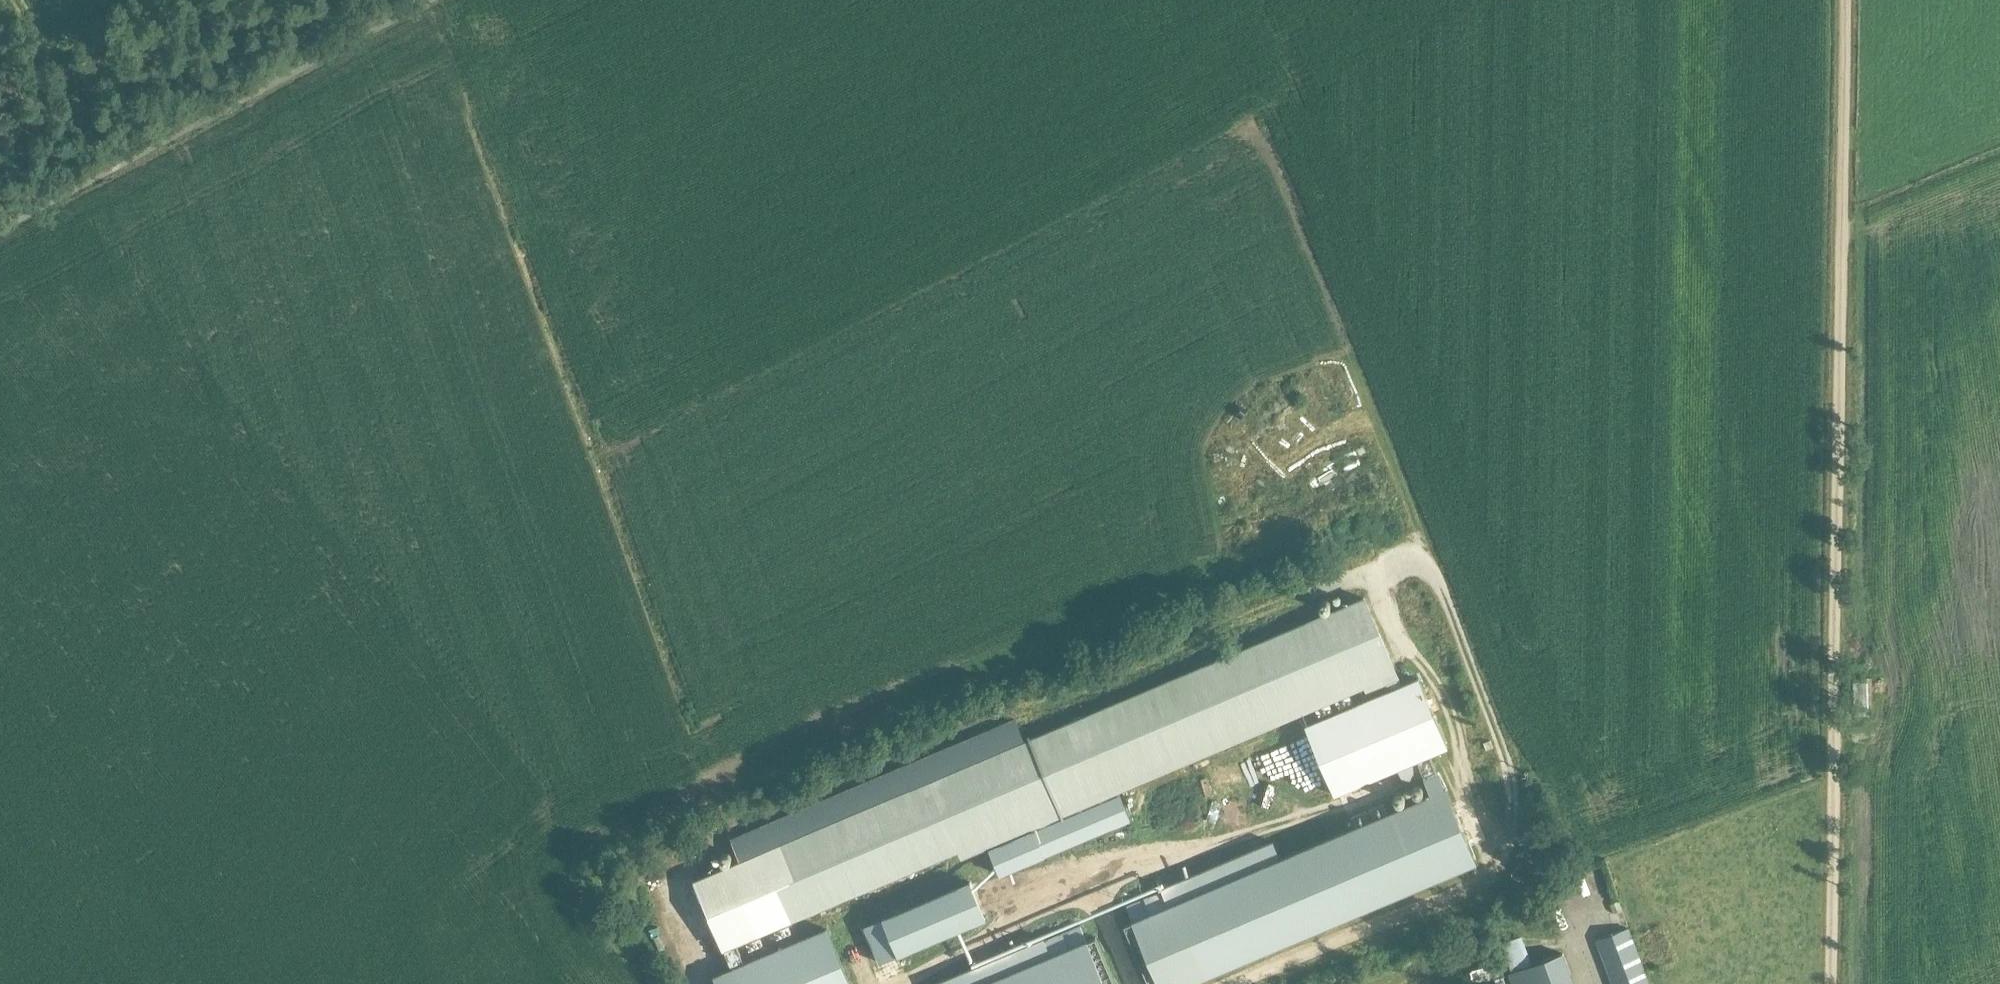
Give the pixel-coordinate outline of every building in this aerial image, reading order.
[(1303,390),(1305,400),(1322,397),(1320,387),(1303,390)] [(777,901),(773,913),(958,853),(966,855),(972,874),(1129,822),(1116,782),(1305,720),(1329,794),(1385,776),(1391,793),(1412,799),(1272,845),(1271,841),(1152,880),(1187,890),(1127,909),(1149,976),(1476,869),(1454,801),(1462,803),(1463,799),(1420,669),(1395,677),(1375,615),(683,842),(702,899),(739,887),(744,889),(745,892),(777,901)] [(1099,839),(1099,851),(1125,851),(1125,839),(1099,839)] [(895,943),(956,922),(955,919),(982,910),(969,873),(857,912),(882,983),(884,983),(906,977),(895,943)] [(711,964),(718,983),(849,983),(827,922),(711,964)] [(1597,940),(1613,983),(1651,983),(1631,928),(1597,940)] [(1508,964),(1528,954),(1518,933),(1507,937),(1512,947),(1502,952),(1508,964)] [(1088,935),(955,983),(1107,983),(1088,935)] [(1514,983),(1576,983),(1565,954),(1510,975),(1514,983)]
